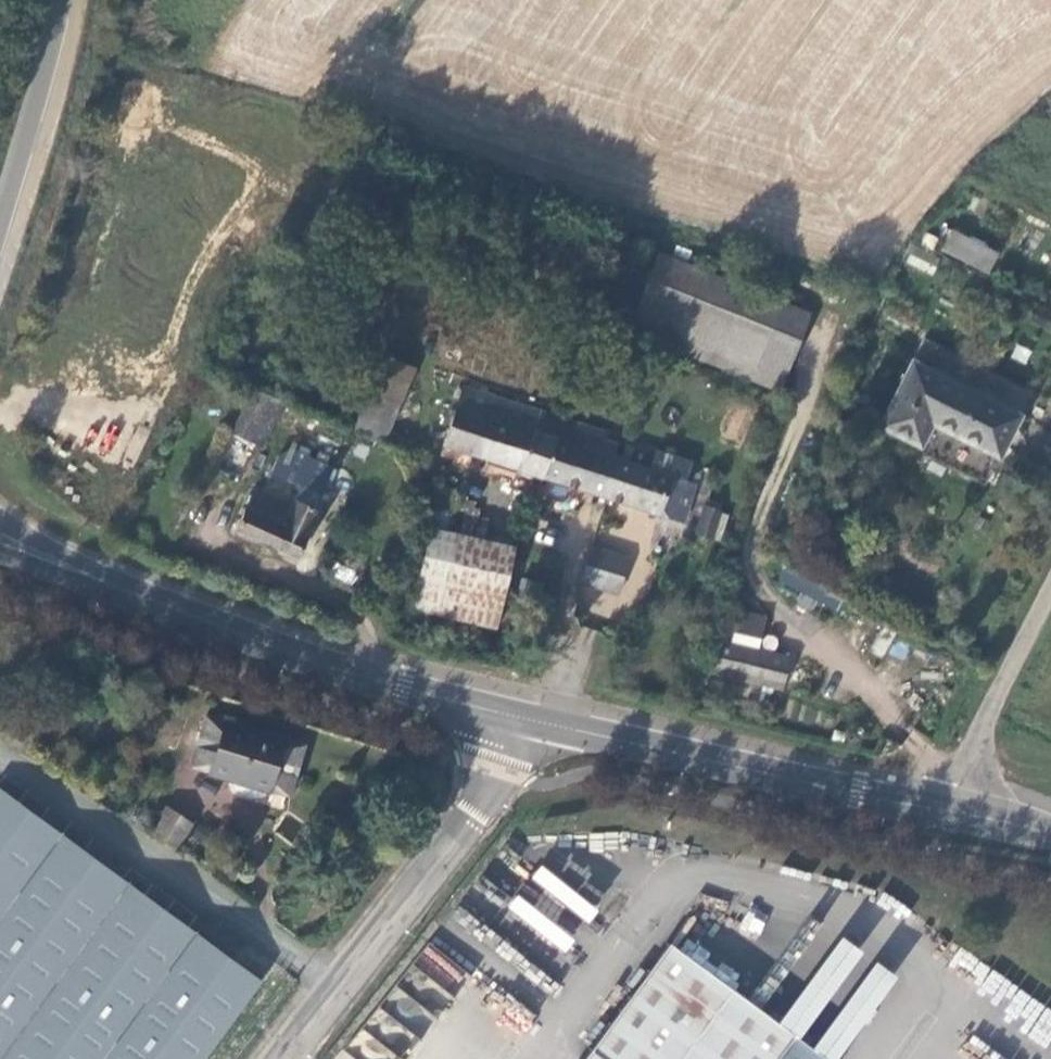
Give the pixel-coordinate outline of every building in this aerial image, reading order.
[(984,272),(992,249),(951,231),(950,235),(940,229),(937,237),(944,240),(940,251),(984,272)] [(606,327),(773,395),(804,317),(656,258),(647,283),(627,276),(606,327)] [(1031,392),(923,338),(876,435),(990,490),(1010,450),(1002,446),(1031,392)] [(252,389),(228,432),(257,447),(281,402),(252,389)] [(541,483),(561,421),(461,390),(441,449),(541,483)] [(348,433),(379,447),(392,411),(361,399),(348,433)] [(588,429),(561,421),(541,483),(678,528),(693,486),(676,480),(681,463),(658,456),(653,473),(581,450),(588,429)] [(377,452),(379,447),(348,433),(345,440),(377,452)] [(234,537),(293,565),(313,522),(307,519),(314,505),(294,496),(286,513),(253,498),(234,537)] [(419,533),(430,535),(454,540),(459,515),(426,506),(419,533)] [(717,517),(704,512),(695,538),(711,542),(717,517)] [(413,614),(494,633),(503,603),(517,557),(454,540),(430,535),(413,614)] [(579,581),(618,596),(632,559),(594,544),(579,581)] [(503,603),(521,608),(534,562),(517,557),(503,603)] [(513,638),(521,608),(503,603),(494,633),(513,638)] [(785,666),(714,645),(705,677),(778,697),(785,666)] [(212,770),(287,791),(303,741),(228,719),(212,770)] [(257,978),(0,788),(0,1058),(198,1058),(257,978)] [(185,818),(166,844),(191,863),(210,836),(185,818)] [(830,1058),(839,1058),(897,975),(870,957),(894,922),(859,898),(852,908),(840,900),(822,926),(829,931),(840,915),(850,922),(780,1025),(830,1058)] [(787,1031),(698,967),(705,959),(683,945),(677,954),(659,940),(571,1058),(767,1058),(787,1031)]
